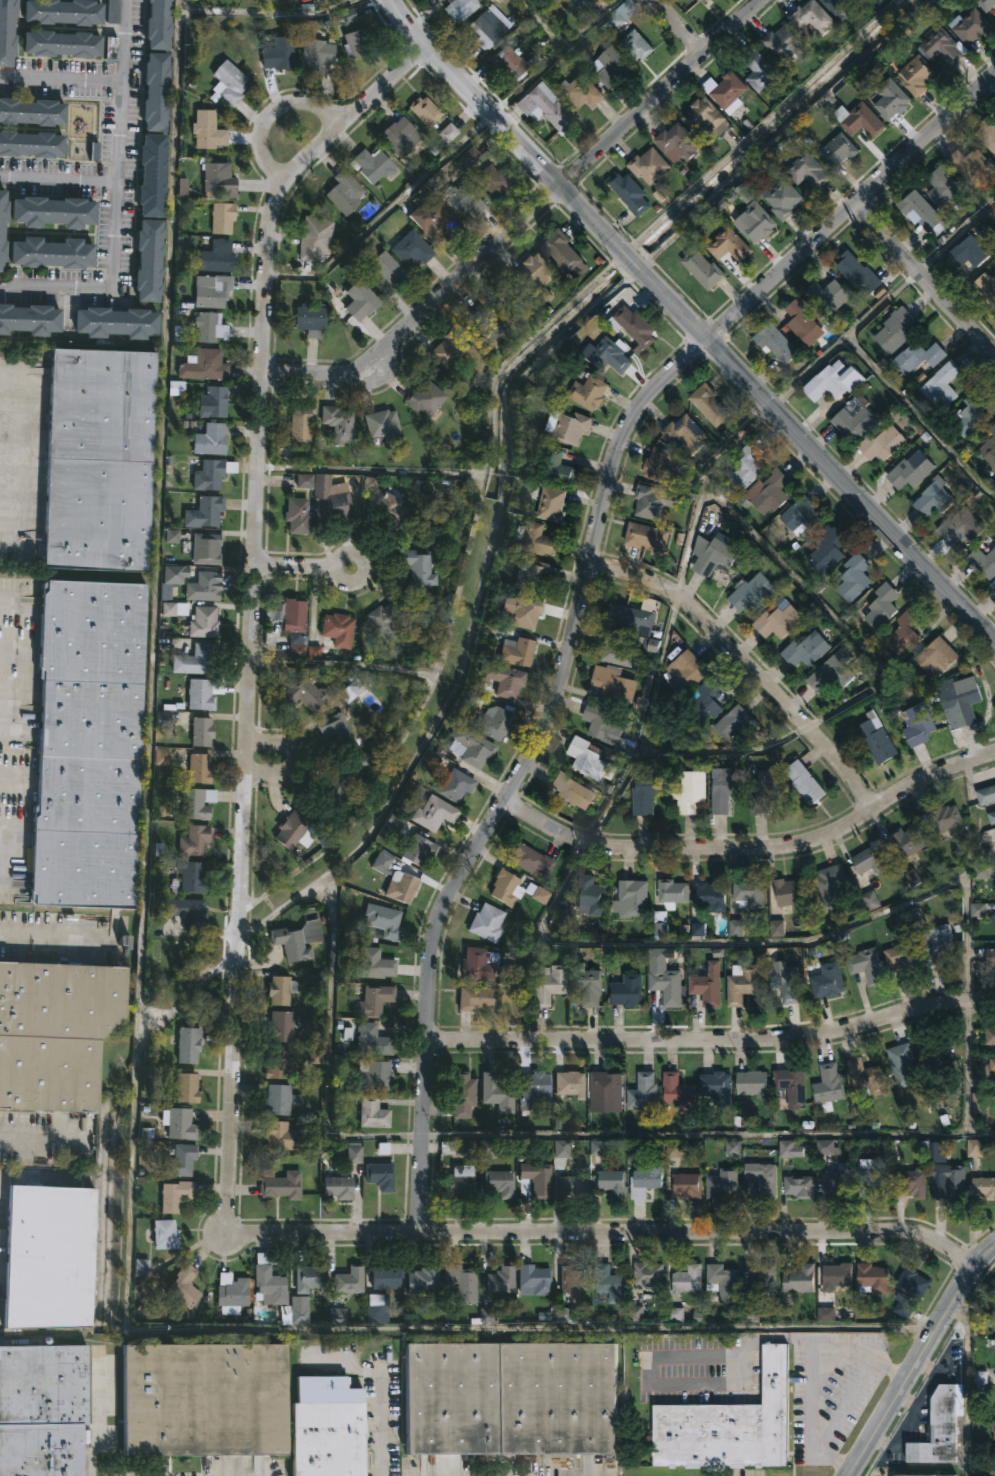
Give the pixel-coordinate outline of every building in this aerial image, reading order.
[(10,67),(0,67),(0,0),(15,0),(14,16),(12,16),(11,34),(14,34),(13,56),(10,56),(10,67)] [(70,2),(70,0),(94,0),(94,2),(103,3),(102,24),(89,23),(89,26),(74,25),(74,23),(52,21),(52,24),(35,24),(36,21),(24,20),(25,0),(32,0),(57,0),(57,1),(70,2)] [(146,4),(146,0),(171,0),(171,2),(170,2),(169,39),(168,39),(167,52),(147,51),(148,42),(145,42),(146,19),(148,19),(148,4),(146,4)] [(449,5),(446,0),(476,0),(481,6),(457,25),(444,8),(449,5)] [(570,1),(569,0),(605,0),(588,17),(582,11),(576,17),(565,6),(570,1)] [(802,9),(812,0),(816,0),(836,22),(830,28),(832,30),(824,38),(811,23),(801,30),(788,16),(800,6),(802,9)] [(835,16),(820,0),(853,0),(842,10),(847,16),(842,21),(836,15),(835,16)] [(985,12),(974,0),(994,0),(994,2),(985,12)] [(118,2),(105,2),(105,25),(118,25),(118,2)] [(977,8),(994,28),(986,35),(984,33),(969,47),(949,26),(960,15),(965,20),(977,8)] [(507,30),(487,49),(486,48),(483,51),(475,42),(479,38),(469,26),(487,9),(507,30)] [(355,24),(355,12),(342,12),(342,24),(355,24)] [(788,23),(804,41),(800,45),(806,51),(794,62),(788,56),(780,63),(761,42),(773,31),(775,33),(788,23)] [(955,45),(963,54),(951,66),(939,53),(931,61),(917,46),(939,25),(957,44),(955,45)] [(655,50),(645,60),(642,57),(637,61),(620,42),(635,28),(655,50)] [(372,52),(352,60),(350,56),(346,58),(342,47),(346,45),(343,36),(363,29),(372,52)] [(52,30),(52,33),(73,34),(73,31),(90,32),(90,35),(102,35),(102,56),(92,56),(92,58),(70,57),(70,55),(54,54),(54,56),(31,55),(31,53),(23,53),(23,32),(36,32),(36,30),(52,30)] [(264,68),(259,68),(258,34),(291,34),(291,67),(264,68)] [(336,46),(333,65),(321,63),(320,70),(299,67),(304,39),(325,42),(324,44),(336,46)] [(506,45),(528,68),(514,81),(501,67),(499,69),(490,60),(506,45)] [(612,88),(609,90),(589,67),(613,46),(633,68),(612,88)] [(755,47),(763,56),(765,54),(783,73),(772,83),(775,86),(767,94),(764,91),(760,95),(745,79),(754,71),(743,59),(755,47)] [(168,55),(167,67),(169,67),(166,106),(167,107),(166,123),(165,123),(164,134),(144,133),(144,124),(141,123),(142,101),(145,101),(146,86),(143,86),(144,64),(146,64),(147,54),(168,55)] [(921,97),(917,101),(904,88),(908,84),(899,74),(920,54),(938,74),(925,85),(929,89),(921,97)] [(234,106),(232,109),(211,90),(219,82),(212,76),(226,60),(247,79),(235,93),(241,98),(234,106)] [(728,109),(726,111),(710,94),(725,80),(722,77),(730,69),(749,89),(728,109)] [(580,70),(603,96),(592,106),(586,100),(575,110),(555,86),(562,79),(566,83),(580,70)] [(910,108),(902,115),(897,110),(887,120),(869,100),(892,77),(913,100),(907,105),(910,108)] [(556,102),(575,124),(561,137),(541,115),(534,122),(528,115),(526,118),(523,115),(520,118),(512,109),(511,105),(514,102),(516,104),(541,82),(558,101),(556,102)] [(706,96),(728,120),(727,121),(734,130),(724,139),(715,130),(705,139),(700,134),(697,136),(681,119),(693,109),(691,106),(700,99),(701,101),(706,96)] [(11,124),(0,124),(0,97),(16,98),(16,101),(31,101),(31,99),(54,100),(54,103),(63,104),(62,124),(50,124),(50,126),(33,125),(33,123),(11,122),(11,124)] [(425,97),(442,116),(426,130),(407,108),(418,98),(421,101),(425,97)] [(864,101),(888,127),(875,140),(864,128),(854,137),(834,115),(844,106),(851,113),(864,101)] [(215,109),(215,129),(227,129),(226,145),(218,145),(218,148),(195,148),(195,133),(191,133),(191,124),(195,124),(195,111),(215,109)] [(402,115),(416,130),(414,131),(421,139),(413,146),(415,147),(401,161),(378,137),(402,115)] [(989,118),(994,125),(994,158),(972,133),(989,118)] [(680,122),(697,142),(699,141),(705,147),(689,162),(684,156),(675,163),(654,140),(666,129),(669,132),(680,122)] [(13,155),(0,154),(0,130),(12,130),(12,132),(33,132),(33,130),(50,131),(50,134),(61,134),(61,155),(51,155),(51,157),(29,156),(29,153),(13,153),(13,155)] [(861,151),(852,159),(850,157),(834,171),(819,154),(843,132),(861,151)] [(165,144),(165,151),(163,150),(163,161),(165,161),(164,172),(163,172),(162,198),(163,199),(162,216),(140,215),(140,205),(137,204),(138,183),(141,183),(141,165),(139,165),(139,146),(142,146),(143,136),(164,136),(164,144),(165,144)] [(654,147),(672,167),(650,187),(642,177),(639,179),(627,165),(638,155),(641,158),(654,147)] [(378,149),(393,166),(390,169),(392,171),(385,177),(382,174),(370,185),(358,172),(360,169),(356,172),(349,164),(363,149),(369,156),(378,149)] [(979,149),(993,164),(971,185),(948,160),(959,150),(968,160),(979,149)] [(831,179),(818,191),(807,179),(799,186),(786,172),(808,151),(825,169),(823,171),(831,179)] [(228,175),(228,178),(235,178),(235,191),(231,191),(231,192),(203,191),(203,162),(228,162),(228,175)] [(490,165),(506,182),(502,185),(506,189),(495,200),(475,177),(490,165)] [(962,209),(951,220),(919,188),(942,165),(963,187),(951,199),(962,209)] [(365,196),(360,201),(358,199),(356,201),(359,205),(345,218),(324,196),(337,184),(332,179),(343,169),(365,192),(363,194),(365,196)] [(618,173),(623,179),(628,174),(647,195),(643,199),(651,207),(638,219),(607,183),(618,173)] [(786,179),(804,198),(793,209),(796,212),(784,224),(772,211),(775,208),(761,193),(770,184),(775,189),(786,179)] [(467,181),(480,195),(477,198),(485,208),(473,218),(465,209),(457,216),(440,196),(449,188),(451,190),(454,188),(456,190),(467,181)] [(772,229),(764,237),(762,236),(752,245),(731,222),(746,208),(731,191),(739,183),(776,224),(771,228),(772,229)] [(916,189),(945,219),(943,220),(948,226),(936,237),(931,232),(929,234),(914,218),(911,221),(897,205),(903,199),(905,201),(916,189)] [(44,196),(44,198),(61,199),(61,196),(85,197),(84,200),(95,201),(94,223),(81,223),(81,228),(63,227),(63,222),(41,221),(41,227),(22,226),(23,221),(11,220),(12,197),(21,198),(21,195),(44,196)] [(234,211),(234,221),(231,221),(231,234),(211,233),(212,202),(235,203),(234,211)] [(420,205),(431,217),(443,206),(462,228),(447,242),(441,237),(434,244),(408,217),(420,205)] [(329,240),(328,254),(323,254),(323,256),(321,256),(321,260),(299,259),(300,233),(304,215),(333,222),(329,240)] [(162,226),(161,243),(162,243),(161,254),(160,277),(158,277),(158,283),(160,283),(159,301),(136,300),(136,290),(133,290),(135,268),(137,268),(138,250),(135,250),(136,229),(138,229),(139,218),(161,219),(161,226),(162,226)] [(753,252),(740,264),(729,252),(719,262),(709,250),(719,241),(716,238),(730,226),(753,252)] [(589,267),(577,278),(572,272),(570,273),(543,242),(560,227),(571,240),(569,242),(589,267)] [(989,240),(982,246),(991,255),(977,270),(969,261),(960,270),(947,256),(978,228),(989,240)] [(434,256),(423,266),(417,259),(408,268),(391,250),(412,230),(434,256)] [(41,235),(41,241),(62,242),(62,237),(81,237),(81,242),(93,243),(92,266),(82,266),(82,268),(59,267),(59,264),(42,264),(42,266),(19,265),(19,263),(9,263),(9,240),(22,240),(22,235),(41,235)] [(232,243),(230,271),(199,270),(200,250),(210,250),(211,238),(232,239),(232,243)] [(697,248),(712,265),(715,262),(726,275),(708,292),(682,262),(697,248)] [(849,249),(866,267),(868,265),(883,282),(865,298),(836,266),(844,258),(842,256),(849,249)] [(384,251),(403,271),(388,285),(369,264),(384,251)] [(536,252),(557,274),(545,285),(554,294),(545,304),(525,284),(528,281),(517,269),(523,264),(521,262),(529,254),(532,256),(536,252)] [(991,278),(994,274),(994,300),(989,305),(970,284),(984,271),(991,278)] [(206,275),(206,276),(232,275),(231,290),(228,290),(227,300),(224,300),(223,308),(194,307),(195,275),(206,275)] [(527,310),(520,316),(514,311),(506,318),(488,299),(510,278),(532,302),(526,308),(527,310)] [(837,278),(853,296),(830,317),(814,299),(813,301),(804,291),(817,279),(825,288),(836,278),(837,278)] [(382,302),(367,316),(365,314),(357,322),(343,308),(352,300),(345,292),(359,279),(382,302)] [(827,331),(810,346),(788,323),(794,318),(785,308),(800,294),(819,315),(815,318),(827,331)] [(311,303),(311,307),(325,307),(324,327),(319,326),(319,333),(321,333),(321,338),(306,337),(306,330),(295,329),(296,306),(300,306),(300,303),(311,303)] [(477,303),(486,312),(488,310),(505,327),(485,347),(472,334),(478,328),(465,316),(477,303)] [(632,311),(634,313),(638,309),(657,330),(652,334),(657,339),(646,349),(624,325),(623,326),(613,315),(626,304),(632,311)] [(7,336),(0,336),(0,305),(11,305),(11,308),(28,308),(28,306),(51,307),(51,309),(61,310),(60,333),(47,332),(47,337),(29,337),(29,332),(7,331),(7,336)] [(905,305),(917,319),(908,327),(914,334),(891,355),(875,339),(877,336),(876,335),(887,325),(884,322),(893,314),(892,313),(897,309),(898,310),(905,305)] [(108,307),(108,310),(125,310),(125,308),(148,308),(148,311),(158,311),(157,334),(145,334),(145,339),(127,338),(127,334),(105,333),(105,337),(86,337),(86,332),(73,332),(74,309),(84,309),(84,306),(108,307)] [(197,312),(220,313),(219,324),(228,325),(227,340),(222,340),(222,337),(216,337),(216,342),(196,341),(197,328),(193,327),(193,316),(193,312),(197,312)] [(772,321),(780,330),(786,325),(790,329),(785,334),(800,352),(786,365),(771,348),(767,352),(753,337),(772,321)] [(468,348),(444,370),(428,353),(444,339),(441,336),(449,328),(468,348)] [(608,334),(617,342),(620,338),(630,346),(625,353),(634,361),(623,373),(609,362),(602,370),(587,357),(593,350),(589,347),(595,340),(600,344),(608,334)] [(917,339),(927,350),(938,341),(949,354),(934,367),(930,362),(924,367),(921,364),(907,375),(893,360),(917,339)] [(154,351),(144,572),(41,567),(51,347),(154,351)] [(220,362),(220,363),(228,364),(228,379),(223,379),(223,381),(217,380),(217,379),(176,378),(178,364),(195,363),(195,348),(221,349),(220,362)] [(841,358),(847,366),(840,373),(843,375),(855,364),(867,378),(854,391),(853,390),(850,392),(848,389),(837,399),(829,390),(816,401),(804,387),(821,371),(822,372),(831,363),(833,365),(841,358)] [(949,383),(953,388),(955,387),(962,395),(946,408),(925,384),(953,358),(963,370),(949,383)] [(610,384),(599,401),(596,399),(590,408),(568,394),(577,380),(584,385),(592,373),(610,384)] [(430,416),(428,418),(405,398),(425,378),(445,397),(430,416)] [(731,414),(717,427),(689,397),(707,381),(718,394),(715,396),(731,414)] [(225,386),(224,418),(199,417),(199,406),(195,406),(195,401),(197,401),(197,394),(204,394),(204,391),(202,390),(202,386),(225,386)] [(978,430),(967,439),(954,425),(964,416),(961,413),(969,405),(964,400),(979,386),(992,401),(983,410),(989,416),(977,429),(978,430)] [(860,393),(870,402),(867,405),(879,419),(867,431),(865,430),(856,439),(850,433),(847,436),(832,420),(845,407),(851,400),(852,401),(860,393)] [(315,406),(314,423),(311,423),(309,446),(290,445),(291,405),(315,406)] [(353,410),(352,443),(343,443),(343,445),(333,444),(333,426),(321,424),(321,406),(341,407),(341,410),(353,410)] [(552,408),(560,411),(560,409),(573,414),(574,411),(591,417),(586,431),(582,430),(576,446),(550,436),(554,426),(547,423),(552,408)] [(385,409),(386,412),(393,410),(401,438),(382,443),(380,434),(368,437),(363,415),(385,409)] [(687,412),(709,437),(704,442),(706,443),(693,455),(680,441),(674,446),(662,431),(674,420),(676,423),(687,412)] [(891,421),(909,440),(885,461),(879,455),(872,461),(857,444),(871,431),(877,438),(883,432),(882,430),(891,421)] [(224,424),(224,435),(226,435),(224,455),(193,454),(194,433),(204,434),(205,422),(224,424)] [(990,427),(994,422),(994,471),(976,450),(992,436),(989,432),(986,434),(983,430),(988,425),(990,427)] [(765,468),(744,491),(730,476),(738,469),(735,466),(746,456),(741,451),(753,439),(767,454),(759,462),(765,468)] [(675,452),(669,467),(677,470),(672,485),(644,475),(646,469),(644,468),(648,457),(650,458),(656,443),(675,452)] [(577,467),(572,485),(538,477),(546,445),(565,450),(562,463),(577,467)] [(920,448),(937,466),(915,488),(909,482),(900,490),(886,476),(905,457),(908,460),(920,448)] [(225,460),(225,462),(237,462),(237,473),(224,472),(224,477),(219,477),(219,491),(192,490),(193,459),(225,460)] [(782,488),(790,497),(776,511),(773,507),(765,515),(751,501),(767,487),(764,483),(774,474),(771,471),(777,466),(791,480),(782,488)] [(959,503),(947,514),(945,511),(943,514),(937,507),(926,517),(913,504),(924,494),(922,493),(935,481),(933,479),(939,473),(948,483),(944,486),(959,503)] [(312,491),(313,478),(299,477),(299,490),(312,491)] [(639,483),(664,488),(664,490),(668,491),(662,521),(636,515),(640,498),(636,497),(639,483)] [(566,512),(564,523),(537,517),(544,485),(567,491),(562,511),(566,512)] [(335,487),(337,493),(350,490),(354,506),(349,507),(351,517),(337,521),(335,513),(323,516),(318,497),(328,494),(326,488),(335,487)] [(407,509),(401,522),(396,520),(394,523),(373,513),(384,491),(402,501),(400,505),(407,509)] [(815,503),(825,515),(812,527),(804,518),(792,529),(780,517),(806,494),(815,503)] [(223,509),(223,512),(219,512),(218,527),(183,526),(183,510),(197,510),(198,495),(224,495),(223,509)] [(308,499),(307,534),(289,533),(289,521),(284,521),(284,512),(286,512),(287,498),(308,499)] [(966,506),(987,527),(973,541),(967,535),(954,547),(937,529),(954,512),(957,514),(966,506)] [(546,523),(543,534),(560,539),(556,555),(544,552),(543,555),(519,549),(521,540),(514,538),(517,526),(524,527),(526,518),(546,523)] [(667,531),(661,557),(649,554),(651,548),(640,545),(639,548),(622,544),(628,522),(667,531)] [(829,524),(833,528),(835,525),(849,539),(840,548),(846,555),(824,576),(807,558),(819,546),(816,543),(825,534),(822,531),(829,524)] [(220,536),(219,553),(220,553),(220,565),(191,563),(193,533),(220,534),(220,536)] [(716,537),(740,551),(729,568),(718,562),(708,578),(693,569),(708,543),(711,545),(716,537)] [(987,555),(994,548),(994,577),(991,581),(983,573),(980,576),(965,560),(979,547),(987,555)] [(415,550),(415,555),(429,555),(429,574),(435,574),(436,585),(408,586),(408,566),(398,566),(398,550),(415,550)] [(863,592),(851,604),(837,588),(845,581),(841,577),(849,569),(845,565),(859,551),(872,565),(865,572),(873,581),(863,591),(863,592)] [(530,558),(552,564),(549,575),(547,574),(546,577),(549,577),(543,595),(513,587),(518,570),(521,571),(524,559),(529,560),(530,558)] [(221,583),(220,602),(184,600),(185,582),(196,583),(197,571),(216,572),(216,583),(221,583)] [(762,571),(774,584),(775,583),(773,580),(781,573),(787,579),(756,609),(751,604),(742,613),(728,598),(747,580),(749,583),(762,571)] [(893,602),(900,610),(878,632),(858,611),(867,602),(870,605),(869,606),(880,596),(875,591),(887,579),(901,594),(893,602)] [(145,584),(132,910),(32,906),(28,903),(32,808),(36,805),(41,681),(37,678),(41,584),(45,580),(145,584)] [(528,596),(546,601),(542,616),(538,615),(533,632),(510,625),(513,615),(501,612),(505,596),(513,598),(514,596),(527,600),(528,596)] [(304,602),(303,633),(279,633),(280,620),(273,620),(274,602),(282,602),(282,599),(292,600),(292,602),(304,602)] [(392,601),(403,617),(391,626),(397,634),(385,643),(366,615),(380,605),(382,608),(392,601)] [(187,615),(187,617),(162,616),(162,602),(188,603),(187,615)] [(614,603),(655,611),(650,637),(632,633),(633,629),(610,624),(614,603)] [(791,603),(806,618),(783,640),(774,631),(767,638),(753,624),(767,610),(771,614),(779,607),(784,611),(791,603)] [(219,621),(218,638),(187,637),(188,621),(193,622),(194,606),(217,607),(216,621),(219,621)] [(926,641),(916,650),(910,644),(899,655),(885,641),(902,625),(897,620),(911,606),(922,617),(912,627),(926,641)] [(349,615),(349,618),(355,619),(351,649),(334,647),(335,638),(321,636),(324,615),(332,616),(333,613),(349,615)] [(637,649),(632,668),(601,660),(605,644),(601,643),(605,628),(628,633),(625,646),(637,649)] [(819,632),(833,647),(809,668),(803,661),(795,668),(781,653),(795,639),(800,644),(811,634),(814,637),(819,632)] [(949,643),(961,656),(938,678),(933,672),(931,674),(915,658),(941,635),(949,643)] [(536,642),(530,668),(498,661),(502,645),(515,648),(517,637),(536,642)] [(214,645),(212,674),(171,673),(172,655),(193,656),(193,642),(214,643),(214,645)] [(707,677),(687,694),(679,686),(675,689),(664,675),(669,671),(666,668),(689,648),(703,664),(699,668),(707,677)] [(839,657),(857,676),(844,688),(833,677),(818,691),(807,680),(838,651),(842,654),(839,657)] [(525,672),(521,687),(515,686),(512,700),(491,695),(494,681),(478,677),(481,662),(525,672)] [(638,681),(633,702),(615,698),(614,700),(602,698),(605,688),(592,684),(596,665),(622,671),(620,676),(638,681)] [(722,690),(716,697),(715,695),(713,697),(724,708),(714,718),(710,714),(698,727),(679,709),(711,675),(723,687),(721,689),(722,690)] [(306,679),(318,691),(323,686),(331,695),(312,714),(298,699),(291,707),(280,695),(291,685),(292,686),(303,676),(306,679)] [(355,698),(347,705),(338,695),(357,677),(366,687),(355,698)] [(954,677),(957,688),(978,681),(984,700),(972,704),(978,723),(951,731),(940,693),(943,692),(939,681),(954,677)] [(211,681),(211,696),(215,696),(214,711),(187,710),(187,689),(188,689),(188,679),(211,680),(211,681)] [(637,743),(634,755),(583,734),(589,718),(584,717),(590,700),(609,708),(606,714),(616,718),(614,722),(626,727),(622,737),(637,743)] [(926,702),(938,730),(928,734),(931,741),(911,749),(903,729),(911,725),(912,727),(913,727),(906,710),(926,702)] [(747,711),(756,720),(757,718),(762,722),(751,733),(744,726),(729,741),(715,726),(739,703),(747,711)] [(496,706),(514,717),(499,742),(476,729),(486,709),(496,706)] [(347,710),(352,719),(346,722),(354,739),(330,751),(316,723),(347,710)] [(211,721),(211,725),(213,725),(213,739),(210,739),(210,748),(190,747),(192,717),(211,718),(211,721)] [(872,718),(879,730),(884,727),(899,754),(879,765),(857,727),(872,718)] [(459,725),(497,747),(489,760),(486,758),(479,771),(459,759),(461,757),(448,749),(453,740),(450,736),(456,726),(458,727),(459,725)] [(599,760),(618,767),(611,780),(601,775),(599,778),(583,773),(572,768),(577,758),(567,753),(577,735),(596,745),(593,750),(602,755),(599,760)] [(822,802),(818,805),(816,802),(811,806),(792,783),(794,781),(785,770),(798,759),(795,756),(800,752),(803,756),(799,759),(827,793),(821,798),(822,802)] [(211,755),(210,783),(188,783),(189,755),(189,754),(211,755)] [(706,772),(705,802),(697,802),(697,815),(678,814),(678,799),(672,799),(673,787),(682,788),(682,772),(702,772),(702,763),(708,763),(708,772),(706,772)] [(356,778),(343,800),(325,789),(338,767),(356,778)] [(472,790),(469,795),(464,791),(456,805),(437,793),(452,768),(477,782),(472,790)] [(783,769),(795,789),(785,796),(785,801),(770,802),(770,814),(749,815),(747,785),(753,784),(753,781),(750,781),(750,771),(783,769)] [(596,794),(586,810),(572,802),(571,804),(556,795),(558,792),(550,787),(559,771),(596,794)] [(637,815),(634,815),(634,788),(636,788),(636,775),(665,775),(665,795),(653,795),(653,815),(637,815)] [(729,795),(729,815),(713,815),(712,787),(714,787),(713,775),(744,775),(744,795),(729,795)] [(976,791),(994,785),(994,805),(985,808),(984,804),(981,805),(976,791)] [(216,802),(215,803),(203,802),(203,805),(210,806),(209,821),(179,819),(181,789),(216,790),(216,802)] [(430,794),(460,812),(453,825),(443,819),(434,834),(410,819),(417,808),(421,810),(430,794)] [(956,802),(965,823),(954,828),(953,826),(929,836),(920,817),(927,814),(926,812),(943,805),(944,807),(956,802)] [(294,809),(312,824),(289,852),(274,839),(280,831),(276,828),(294,809)] [(209,825),(208,843),(205,843),(205,857),(177,856),(178,837),(186,838),(187,825),(209,825)] [(918,825),(929,843),(905,858),(890,835),(902,827),(905,833),(918,825)] [(414,833),(432,844),(433,842),(440,847),(432,860),(426,857),(420,868),(410,863),(408,866),(399,860),(414,833)] [(879,841),(885,851),(881,853),(889,866),(875,874),(871,867),(860,874),(850,858),(879,841)] [(517,842),(543,856),(544,855),(555,861),(546,877),(537,872),(535,875),(512,862),(515,857),(510,854),(517,842)] [(403,865),(400,872),(388,865),(383,875),(371,868),(380,851),(403,865)] [(204,863),(204,871),(205,871),(205,874),(203,874),(203,879),(206,879),(206,894),(185,894),(185,892),(180,892),(181,874),(177,874),(177,863),(204,863)] [(839,909),(825,913),(814,879),(820,876),(818,871),(842,863),(850,890),(838,894),(841,903),(838,904),(839,909)] [(519,887),(525,891),(529,883),(551,894),(544,907),(531,899),(532,897),(524,892),(519,901),(517,899),(511,909),(486,893),(501,868),(522,881),(519,887)] [(396,871),(419,880),(409,906),(384,896),(393,873),(396,871)] [(611,887),(607,907),(604,906),(602,918),(589,916),(591,907),(580,905),(582,893),(577,892),(581,874),(596,876),(594,884),(611,887)] [(674,879),(674,883),(690,883),(690,902),(676,902),(676,910),(665,910),(665,902),(659,902),(659,879),(674,879)] [(758,879),(758,880),(765,880),(765,907),(740,908),(740,903),(737,903),(737,900),(734,900),(734,879),(758,879)] [(786,879),(786,882),(803,880),(806,903),(778,906),(775,880),(786,879)] [(648,916),(619,916),(620,880),(648,881),(648,916)] [(705,882),(705,884),(714,884),(714,886),(724,886),(724,912),(710,912),(710,906),(695,907),(695,882),(705,882)] [(206,910),(206,921),(198,920),(198,931),(182,930),(183,917),(162,916),(162,899),(205,901),(204,908),(206,908),(206,910)] [(506,913),(499,928),(503,930),(496,945),(467,931),(476,912),(478,914),(484,902),(506,913)] [(399,942),(399,944),(381,939),(383,930),(365,925),(367,917),(363,916),(366,903),(401,912),(398,927),(403,928),(399,942)] [(668,911),(668,936),(655,936),(655,911),(668,911)] [(318,919),(322,941),(303,944),(304,949),(310,948),(312,959),(287,964),(283,944),(272,946),(269,931),(285,928),(286,933),(300,930),(304,924),(304,922),(318,919)] [(932,970),(929,971),(921,931),(952,923),(958,952),(942,955),(944,968),(932,970)] [(914,942),(923,971),(907,976),(903,964),(890,968),(884,951),(914,942)] [(395,975),(383,975),(383,980),(358,978),(360,947),(380,948),(379,959),(396,960),(395,975)] [(497,955),(494,982),(462,979),(466,947),(487,949),(487,954),(497,955)] [(877,947),(887,982),(870,987),(865,971),(851,975),(846,958),(877,947)] [(987,948),(994,948),(994,966),(987,966),(987,948)] [(96,1115),(0,1111),(0,964),(68,966),(68,958),(80,958),(79,966),(125,968),(123,1020),(98,1037),(96,1115)] [(800,966),(802,987),(805,987),(806,995),(800,995),(800,1004),(783,1005),(782,994),(775,995),(774,978),(770,978),(769,963),(799,962),(798,959),(803,959),(803,965),(800,966)] [(721,961),(721,977),(725,977),(725,996),(721,996),(721,1007),(689,1007),(689,976),(709,976),(709,961),(721,961)] [(840,996),(829,998),(829,996),(815,999),(810,977),(824,974),(822,965),(839,961),(846,991),(839,993),(840,996)] [(760,965),(760,994),(744,994),(744,1007),(727,1007),(728,975),(733,975),(733,965),(760,965)] [(537,1008),(534,1008),(534,976),(538,976),(538,969),(550,969),(550,966),(566,966),(566,995),(550,995),(550,1008),(537,1008)] [(600,969),(600,995),(598,995),(598,1007),(580,1007),(581,990),(569,989),(570,969),(600,969)] [(681,971),(681,1008),(664,1008),(664,991),(649,991),(650,973),(664,973),(664,971),(681,971)] [(636,1005),(636,1008),(624,1008),(624,1005),(611,1006),(611,983),(624,983),(624,974),(640,974),(641,1005),(636,1005)] [(294,982),(300,985),(299,993),(290,993),(289,1007),(270,1006),(270,998),(267,998),(267,983),(271,983),(271,977),(290,978),(290,982),(294,982)] [(395,988),(394,1003),(382,1002),(381,1019),(352,1018),(354,987),(395,988)] [(501,989),(500,1009),(476,1008),(476,1013),(459,1012),(459,988),(501,989)] [(293,1013),(292,1043),(266,1042),(266,1024),(270,1024),(271,1012),(293,1013)] [(376,1032),(376,1038),(393,1038),(393,1056),(356,1055),(358,1023),(377,1023),(376,1032)] [(201,1029),(200,1052),(197,1052),(196,1064),(177,1064),(178,1028),(201,1029)] [(987,1028),(994,1028),(994,1045),(987,1045),(987,1028)] [(953,1064),(940,1066),(935,1039),(948,1036),(953,1064)] [(920,1083),(900,1089),(888,1050),(910,1042),(916,1060),(914,1061),(920,1083)] [(928,1044),(918,1064),(941,1076),(951,1056),(928,1044)] [(297,1059),(296,1067),(286,1066),(286,1080),(265,1080),(266,1051),(297,1052),(297,1059)] [(862,1056),(866,1069),(882,1065),(889,1092),(863,1099),(860,1090),(855,1091),(847,1060),(862,1056)] [(389,1072),(389,1074),(391,1074),(391,1086),(389,1086),(388,1093),(356,1092),(357,1073),(367,1074),(367,1059),(390,1060),(389,1072)] [(838,1062),(840,1074),(842,1074),(846,1099),(816,1104),(813,1085),(823,1083),(820,1065),(838,1062)] [(793,1070),(793,1072),(806,1071),(807,1105),(800,1105),(800,1110),(789,1110),(789,1089),(774,1089),(774,1070),(793,1070)] [(677,1071),(677,1084),(695,1084),(695,1103),(692,1103),(692,1112),(678,1112),(678,1103),(662,1103),(662,1071),(677,1071)] [(475,1093),(474,1119),(452,1118),(453,1086),(447,1086),(447,1072),(469,1073),(469,1080),(475,1080),(475,1093)] [(544,1072),(544,1075),(550,1075),(550,1105),(519,1106),(518,1075),(532,1075),(532,1072),(544,1072)] [(580,1072),(580,1073),(587,1073),(587,1095),(555,1095),(555,1073),(580,1072)] [(611,1072),(611,1075),(623,1075),(623,1107),(616,1107),(616,1112),(606,1112),(606,1091),(591,1091),(591,1072),(611,1072)] [(655,1072),(655,1084),(658,1084),(658,1109),(628,1109),(628,1089),(635,1090),(636,1072),(655,1072)] [(732,1101),(700,1101),(700,1074),(721,1074),(721,1072),(732,1072),(732,1101)] [(768,1072),(768,1099),(757,1099),(757,1095),(737,1095),(737,1072),(768,1072)] [(497,1073),(497,1085),(514,1085),(513,1114),(497,1114),(498,1104),(481,1104),(482,1073),(497,1073)] [(196,1103),(176,1103),(176,1075),(196,1075),(196,1103)] [(290,1090),(289,1117),(262,1116),(262,1104),(265,1104),(265,1098),(266,1098),(267,1086),(290,1086),(290,1090)] [(390,1111),(389,1129),(359,1128),(360,1096),(378,1097),(377,1110),(390,1111)] [(191,1111),(189,1125),(197,1125),(197,1140),(167,1139),(168,1121),(161,1121),(161,1111),(168,1111),(168,1109),(191,1111)] [(287,1122),(287,1131),(298,1131),(298,1150),(266,1150),(266,1141),(261,1141),(261,1122),(287,1122)] [(687,1141),(687,1158),(660,1157),(660,1150),(666,1150),(667,1140),(687,1141)] [(795,1140),(795,1146),(804,1146),(804,1157),(780,1157),(780,1140),(795,1140)] [(928,1140),(928,1142),(938,1142),(938,1151),(950,1151),(950,1163),(930,1163),(930,1151),(919,1151),(919,1140),(928,1140)] [(471,1142),(471,1156),(441,1155),(441,1141),(471,1142)] [(393,1143),(376,1143),(376,1157),(393,1157),(393,1143)] [(190,1178),(164,1178),(165,1159),(173,1159),(173,1145),(196,1145),(196,1161),(191,1161),(190,1178)] [(348,1149),(348,1164),(361,1164),(361,1149),(348,1149)] [(631,1199),(630,1199),(630,1176),(632,1176),(632,1170),(644,1170),(644,1159),(661,1159),(661,1189),(645,1189),(645,1198),(631,1199)] [(860,1200),(858,1200),(858,1176),(860,1176),(860,1159),(889,1159),(889,1188),(873,1188),(873,1201),(860,1200)] [(762,1163),(762,1165),(777,1165),(777,1199),(758,1200),(758,1182),(757,1182),(757,1179),(745,1179),(745,1163),(762,1163)] [(393,1164),(393,1194),(379,1194),(379,1187),(375,1187),(375,1184),(365,1184),(365,1165),(393,1164)] [(951,1164),(951,1166),(966,1166),(966,1167),(966,1201),(946,1201),(946,1184),(934,1184),(934,1164),(951,1164)] [(551,1165),(551,1200),(532,1200),(532,1184),(531,1184),(531,1180),(522,1180),(522,1165),(551,1165)] [(613,1166),(613,1172),(627,1172),(627,1207),(612,1207),(612,1190),(598,1190),(598,1172),(604,1171),(604,1166),(613,1166)] [(472,1167),(472,1175),(477,1175),(477,1181),(474,1181),(474,1196),(448,1196),(448,1175),(452,1175),(452,1167),(472,1167)] [(580,1168),(580,1178),(584,1178),(584,1200),(559,1200),(558,1178),(568,1177),(568,1169),(580,1168)] [(739,1168),(739,1195),(722,1195),(722,1200),(713,1200),(713,1201),(707,1201),(707,1176),(720,1176),(720,1168),(739,1168)] [(829,1171),(853,1170),(853,1191),(851,1191),(851,1199),(839,1199),(839,1190),(823,1190),(823,1171),(829,1171)] [(922,1171),(923,1195),(920,1195),(920,1199),(915,1200),(915,1196),(910,1196),(910,1191),(896,1191),(896,1172),(922,1171)] [(300,1172),(300,1202),(286,1202),(286,1197),(276,1197),(276,1199),(258,1199),(258,1185),(259,1185),(259,1179),(261,1179),(261,1173),(272,1173),(272,1179),(284,1179),(284,1172),(300,1172)] [(513,1172),(513,1197),(497,1197),(497,1190),(484,1190),(484,1172),(513,1172)] [(684,1174),(702,1174),(702,1200),(682,1200),(682,1195),(673,1196),(673,1174),(684,1174)] [(796,1176),(815,1176),(815,1200),(798,1200),(798,1196),(785,1195),(785,1176),(796,1176)] [(985,1179),(994,1178),(994,1201),(986,1201),(986,1196),(974,1197),(973,1178),(985,1177),(985,1179)] [(352,1178),(353,1201),(336,1201),(336,1197),(323,1197),(323,1178),(352,1178)] [(195,1184),(194,1200),(180,1200),(180,1212),(160,1212),(161,1184),(177,1185),(177,1182),(195,1183),(195,1184)] [(10,1326),(2,1327),(8,1187),(93,1191),(88,1324),(10,1326)] [(176,1231),(180,1231),(180,1249),(156,1250),(155,1220),(176,1220),(176,1231)] [(269,1252),(270,1275),(286,1276),(286,1292),(288,1292),(288,1304),(263,1304),(263,1300),(255,1300),(255,1292),(259,1292),(259,1282),(255,1282),(256,1252),(269,1252)] [(149,1276),(149,1277),(139,1277),(139,1282),(133,1281),(133,1258),(149,1258),(149,1276)] [(198,1271),(189,1282),(203,1293),(190,1309),(166,1289),(171,1283),(166,1279),(172,1271),(175,1274),(186,1261),(198,1271)] [(649,1261),(649,1263),(665,1263),(665,1286),(635,1285),(635,1261),(649,1261)] [(610,1262),(611,1274),(627,1275),(627,1303),(611,1303),(611,1291),(599,1292),(599,1285),(595,1285),(595,1262),(610,1262)] [(682,1295),(674,1295),(674,1272),(676,1272),(676,1270),(688,1270),(688,1262),(702,1262),(702,1291),(682,1291),(682,1295)] [(725,1262),(725,1268),(738,1268),(738,1286),(740,1286),(739,1302),(721,1301),(721,1290),(707,1290),(708,1262),(725,1262)] [(758,1291),(749,1291),(749,1272),(759,1272),(759,1268),(764,1268),(764,1262),(778,1262),(778,1291),(758,1291)] [(816,1291),(785,1291),(784,1271),(790,1271),(790,1267),(802,1267),(802,1262),(815,1262),(816,1291)] [(853,1262),(852,1285),(835,1284),(835,1291),(824,1291),(825,1265),(830,1265),(830,1264),(842,1264),(842,1262),(853,1262)] [(873,1262),(873,1265),(890,1266),(890,1293),(860,1292),(860,1262),(873,1262)] [(438,1292),(407,1292),(407,1272),(413,1272),(413,1270),(420,1270),(420,1267),(425,1267),(425,1263),(438,1263),(438,1292)] [(461,1265),(461,1269),(476,1269),(476,1304),(456,1304),(456,1283),(443,1283),(443,1263),(461,1263),(461,1265)] [(490,1292),(485,1292),(485,1273),(495,1273),(495,1270),(500,1270),(499,1263),(514,1263),(514,1292),(490,1292)] [(302,1293),(296,1293),(296,1266),(314,1266),(314,1264),(322,1264),(322,1287),(307,1287),(307,1293),(302,1293)] [(351,1292),(334,1292),(334,1273),(349,1273),(349,1264),(363,1264),(363,1292),(351,1292)] [(533,1264),(533,1268),(551,1268),(551,1294),(533,1294),(533,1286),(519,1287),(518,1264),(533,1264)] [(933,1281),(924,1296),(922,1295),(909,1317),(891,1307),(901,1289),(895,1286),(908,1264),(933,1281)] [(385,1265),(385,1266),(400,1266),(401,1288),(372,1289),(372,1265),(385,1265)] [(571,1292),(560,1292),(560,1265),(589,1265),(589,1286),(572,1286),(572,1292),(571,1292)] [(232,1272),(232,1280),(237,1280),(237,1277),(250,1277),(250,1279),(252,1279),(252,1289),(250,1289),(250,1293),(253,1293),(253,1303),(249,1304),(249,1306),(240,1306),(240,1314),(222,1314),(222,1305),(218,1305),(219,1272),(232,1272)] [(381,1294),(380,1305),(389,1305),(389,1318),(382,1318),(382,1323),(366,1323),(367,1294),(381,1294)] [(836,1306),(836,1308),(840,1308),(840,1320),(836,1320),(836,1322),(818,1322),(818,1306),(836,1306)] [(514,1452),(514,1460),(482,1460),(482,1453),(401,1454),(401,1343),(618,1342),(618,1452),(514,1452)] [(762,1465),(699,1465),(699,1469),(684,1468),(684,1466),(674,1466),(674,1469),(667,1469),(668,1467),(651,1467),(651,1406),(761,1405),(762,1345),(787,1345),(785,1466),(762,1465)] [(160,1457),(114,1457),(114,1346),(277,1346),(277,1457),(160,1457)] [(87,1426),(87,1475),(0,1475),(0,1348),(91,1348),(91,1426),(87,1426)] [(364,1387),(365,1475),(293,1475),(293,1402),(297,1402),(297,1375),(347,1375),(347,1376),(349,1376),(349,1384),(346,1384),(346,1388),(364,1387)] [(956,1463),(907,1463),(907,1444),(927,1443),(927,1425),(931,1425),(931,1399),(940,1385),(956,1385),(956,1463)]
